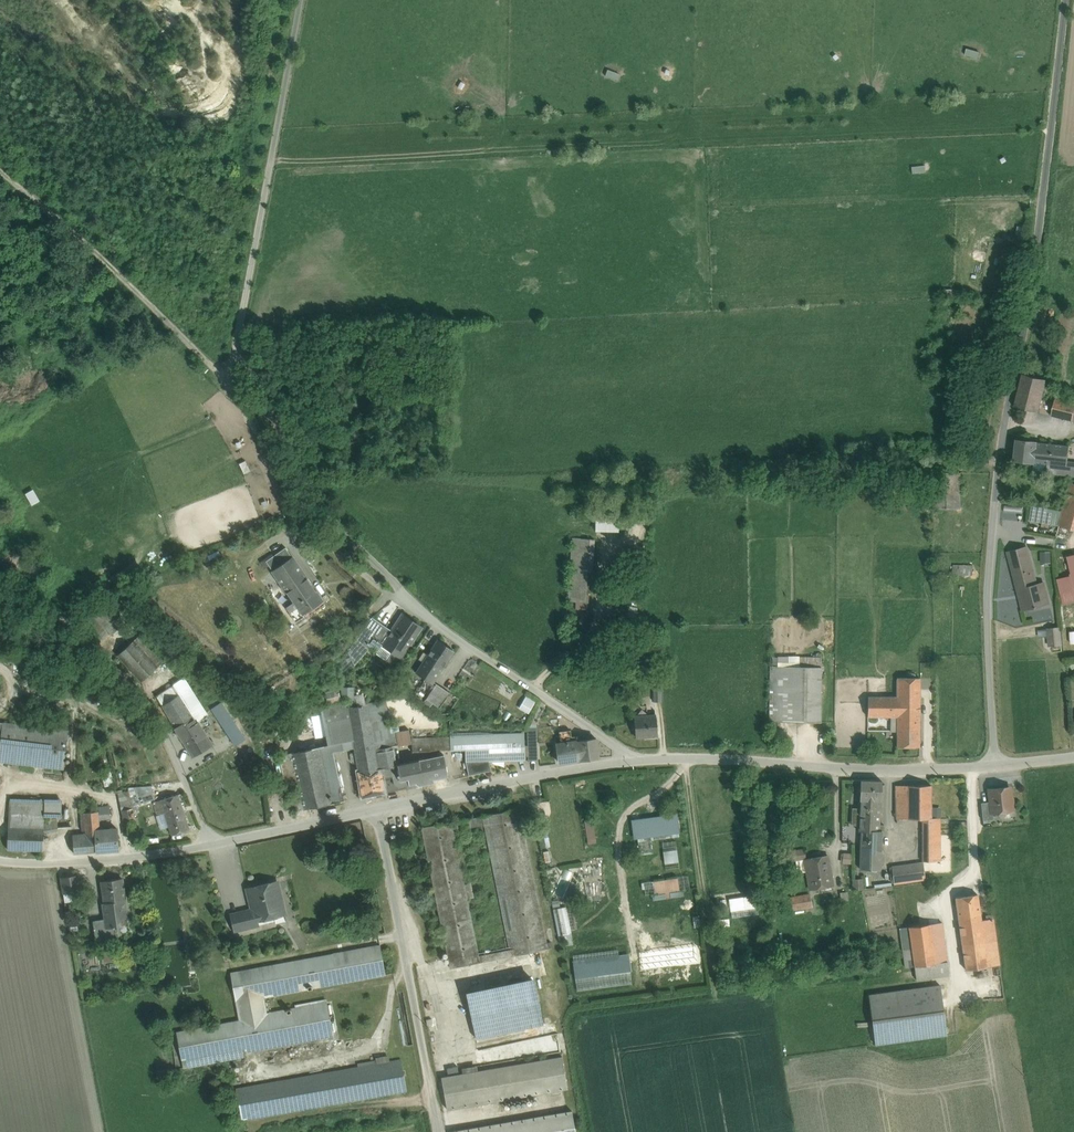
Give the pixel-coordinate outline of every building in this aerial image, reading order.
[(1046,380),(1023,374),(1014,406),(1038,412),(1041,401),(1046,380)] [(1055,398),(1053,404),(1050,415),(1072,420),(1073,411),(1073,403),(1055,398)] [(1053,404),(1041,401),(1038,412),(1050,415),(1053,404)] [(1036,442),(1017,440),(1015,460),(1034,462),(1036,442)] [(1036,442),(1034,462),(1048,463),(1047,473),(1073,476),(1073,462),(1069,461),(1070,459),(1067,459),(1069,446),(1036,442)] [(283,467),(278,469),(284,485),(282,486),(289,504),(297,501),(283,467)] [(1071,482),(1059,525),(1073,529),(1073,483),(1071,482)] [(32,505),(41,500),(35,488),(26,493),(32,505)] [(592,509),(580,509),(580,517),(592,517),(592,509)] [(619,510),(596,509),(596,531),(619,531),(619,510)] [(645,533),(649,518),(637,515),(633,530),(645,533)] [(591,538),(572,537),(568,601),(588,602),(591,538)] [(285,548),(266,561),(272,570),(291,557),(285,548)] [(1027,548),(1008,552),(1018,589),(1034,585),(1036,582),(1038,582),(1037,579),(1035,579),(1027,548)] [(1040,551),(1040,562),(1052,562),(1052,551),(1040,551)] [(291,557),(272,570),(282,584),(301,571),(291,557)] [(973,566),(953,566),(953,575),(973,575),(973,566)] [(301,571),(282,584),(294,601),(302,613),(303,613),(322,600),(302,571),(301,571)] [(1057,579),(1060,592),(1073,589),(1073,586),(1072,576),(1057,579)] [(1034,585),(1018,589),(1023,610),(1049,603),(1043,583),(1034,585)] [(107,600),(84,621),(98,636),(120,615),(107,600)] [(294,601),(274,615),(283,629),(304,614),(303,613),(302,613),(294,601)] [(421,627),(402,614),(390,631),(385,628),(376,641),(390,651),(385,658),(393,664),(398,656),(400,657),(421,627)] [(370,618),(358,636),(369,644),(373,639),(376,641),(385,628),(370,618)] [(1061,629),(1050,630),(1052,647),(1063,646),(1061,629)] [(164,661),(140,635),(134,641),(158,667),(164,661)] [(369,644),(358,636),(347,652),(354,665),(371,646),(369,644)] [(454,650),(438,639),(416,672),(432,683),(454,650)] [(158,667),(134,641),(117,655),(141,682),(158,667)] [(622,645),(616,646),(618,661),(624,660),(622,645)] [(611,653),(603,654),(607,673),(615,671),(611,653)] [(799,657),(799,666),(821,667),(821,657),(799,657)] [(769,721),(820,722),(821,667),(799,666),(770,666),(769,721)] [(208,715),(184,678),(157,695),(162,704),(183,740),(202,727),(211,723),(206,716),(208,715)] [(897,727),(919,727),(920,678),(898,678),(897,697),(897,717),(897,727)] [(450,692),(436,683),(426,698),(439,707),(450,692)] [(353,693),(352,685),(341,686),(341,694),(353,693)] [(661,686),(653,686),(653,702),(662,701),(661,686)] [(362,692),(354,694),(356,702),(365,700),(362,692)] [(525,695),(519,708),(530,713),(536,700),(525,695)] [(897,697),(868,697),(867,716),(891,717),(897,717),(897,697)] [(348,707),(349,716),(353,740),(358,771),(397,764),(394,746),(391,733),(391,729),(390,729),(385,700),(348,707)] [(347,702),(321,707),(321,711),(304,714),(308,731),(275,738),(279,755),(331,744),(326,721),(349,716),(348,707),(347,702)] [(245,739),(222,703),(212,709),(235,745),(245,739)] [(655,715),(634,717),(636,737),(657,735),(655,715)] [(349,716),(326,721),(331,744),(353,740),(349,716)] [(2,724),(0,743),(0,761),(64,768),(68,731),(2,724)] [(202,727),(183,740),(193,756),(212,744),(202,727)] [(919,727),(897,727),(897,731),(897,747),(919,747),(919,727)] [(409,729),(391,733),(394,746),(398,745),(398,746),(411,743),(409,729)] [(570,730),(559,732),(560,738),(571,737),(570,730)] [(536,732),(527,732),(527,745),(536,745),(536,732)] [(784,735),(769,733),(768,741),(783,743),(784,735)] [(523,734),(450,737),(451,750),(465,749),(465,761),(489,760),(518,759),(517,755),(524,755),(523,734)] [(595,738),(578,740),(577,736),(571,737),(560,738),(560,743),(556,743),(559,762),(580,760),(598,758),(595,738)] [(450,737),(412,738),(412,752),(451,750),(450,737)] [(331,744),(279,755),(291,811),(343,801),(331,744)] [(536,745),(527,745),(528,760),(537,759),(536,745)] [(358,771),(358,772),(362,797),(385,793),(385,792),(406,788),(405,784),(415,782),(419,785),(421,785),(434,782),(433,779),(448,776),(443,755),(397,764),(358,771)] [(489,760),(465,761),(468,775),(491,771),(489,760)] [(881,781),(861,780),(859,831),(861,831),(879,831),(879,830),(882,830),(882,831),(883,831),(884,825),(879,825),(881,781)] [(151,785),(134,787),(140,804),(155,799),(151,785)] [(906,785),(895,786),(896,819),(906,819),(906,785)] [(931,785),(906,785),(906,819),(922,819),(931,819),(931,818),(931,785)] [(134,787),(129,787),(129,790),(132,806),(140,804),(134,787)] [(1009,787),(989,789),(991,801),(992,812),(1012,810),(1011,805),(1013,802),(1013,799),(1010,797),(1009,787)] [(122,808),(132,806),(129,790),(122,792),(122,790),(119,791),(122,808)] [(189,829),(178,794),(153,802),(157,815),(164,812),(171,834),(189,829)] [(59,800),(10,799),(9,815),(41,816),(59,817),(59,800)] [(80,813),(98,811),(98,807),(97,800),(80,802),(80,813)] [(991,801),(981,803),(983,820),(993,819),(992,812),(991,801)] [(109,806),(98,807),(98,811),(99,819),(110,818),(109,806)] [(133,808),(121,810),(126,832),(137,829),(133,808)] [(519,808),(483,816),(484,825),(510,950),(547,943),(544,929),(520,810),(520,809),(519,808)] [(82,831),(85,831),(86,834),(72,835),(74,854),(97,852),(96,837),(100,836),(100,829),(99,819),(98,811),(80,813),(82,831)] [(41,816),(9,815),(9,827),(43,828),(42,820),(41,816)] [(483,816),(451,822),(452,829),(470,826),(470,828),(484,825),(483,816)] [(56,818),(49,819),(50,831),(58,830),(56,818)] [(931,818),(931,819),(922,819),(923,861),(940,861),(940,818),(931,818)] [(49,819),(42,820),(43,828),(43,832),(50,831),(49,819)] [(589,842),(596,841),(593,821),(586,822),(589,842)] [(422,827),(442,927),(471,921),(467,899),(464,884),(452,829),(451,822),(422,827)] [(547,826),(538,828),(542,846),(550,844),(547,826)] [(9,827),(8,827),(7,849),(43,850),(43,832),(43,828),(9,827)] [(117,828),(100,829),(100,836),(96,837),(97,852),(118,850),(117,828)] [(879,831),(861,831),(860,869),(880,870),(882,831),(882,830),(879,830),(879,831)] [(677,840),(662,842),(665,863),(679,861),(677,840)] [(803,850),(786,852),(787,861),(804,859),(803,850)] [(852,854),(842,854),(841,862),(852,863),(852,854)] [(828,856),(805,859),(810,889),(833,885),(828,856)] [(923,863),(892,867),(894,884),(925,879),(923,863)] [(78,875),(61,878),(63,893),(81,890),(78,875)] [(655,880),(657,892),(680,889),(678,876),(655,880)] [(122,878),(101,881),(104,903),(105,903),(124,900),(125,900),(122,878)] [(862,879),(854,879),(854,889),(863,888),(862,879)] [(266,884),(247,888),(252,909),(246,910),(250,927),(257,925),(256,920),(274,916),(273,912),(283,909),(277,882),(266,885),(266,884)] [(464,884),(467,899),(474,897),(471,882),(464,884)] [(735,896),(736,905),(753,902),(752,894),(735,896)] [(809,895),(787,899),(788,910),(811,906),(809,895)] [(977,895),(956,898),(958,917),(980,914),(977,895)] [(124,900),(105,903),(104,903),(103,903),(105,918),(114,917),(115,926),(120,925),(119,918),(126,917),(124,900)] [(246,910),(231,914),(235,931),(250,927),(246,910)] [(980,914),(958,917),(966,970),(999,965),(992,919),(981,920),(980,914)] [(105,918),(93,920),(96,943),(117,940),(115,926),(114,917),(105,918)] [(478,956),(471,921),(442,927),(450,969),(480,962),(478,956)] [(942,923),(931,924),(936,963),(947,962),(942,923)] [(931,924),(909,927),(914,966),(936,963),(931,924)] [(909,927),(900,928),(905,968),(914,966),(909,927)] [(544,929),(547,943),(553,941),(550,928),(544,929)] [(563,945),(571,943),(569,932),(560,934),(563,945)] [(510,950),(511,956),(548,949),(547,943),(510,950)] [(380,946),(239,972),(242,989),(244,998),(263,994),(263,997),(385,975),(380,946)] [(115,949),(103,950),(104,960),(116,960),(115,949)] [(619,949),(573,954),(577,989),(634,982),(631,952),(620,954),(619,949)] [(511,956),(510,950),(478,956),(480,962),(511,956)] [(936,963),(914,966),(916,980),(949,975),(947,962),(936,963)] [(239,972),(231,973),(234,990),(242,989),(239,972)] [(534,981),(467,995),(476,1038),(543,1024),(534,981)] [(941,985),(869,994),(875,1045),(947,1035),(941,985)] [(263,994),(244,998),(242,989),(234,990),(240,1021),(267,1016),(266,1013),(263,997),(263,994)] [(327,1002),(266,1013),(267,1016),(240,1021),(176,1033),(181,1059),(244,1047),(245,1050),(333,1034),(327,1002)] [(245,1054),(245,1050),(244,1047),(181,1059),(183,1065),(245,1054)] [(377,1063),(236,1088),(242,1120),(406,1091),(401,1059),(388,1062),(387,1056),(376,1058),(377,1063)] [(561,1057),(442,1077),(447,1109),(503,1099),(537,1094),(567,1088),(561,1057)] [(165,1069),(156,1070),(159,1083),(168,1082),(165,1069)] [(537,1094),(503,1099),(505,1108),(538,1102),(537,1094)] [(452,1131),(575,1131),(572,1111),(452,1131)]
